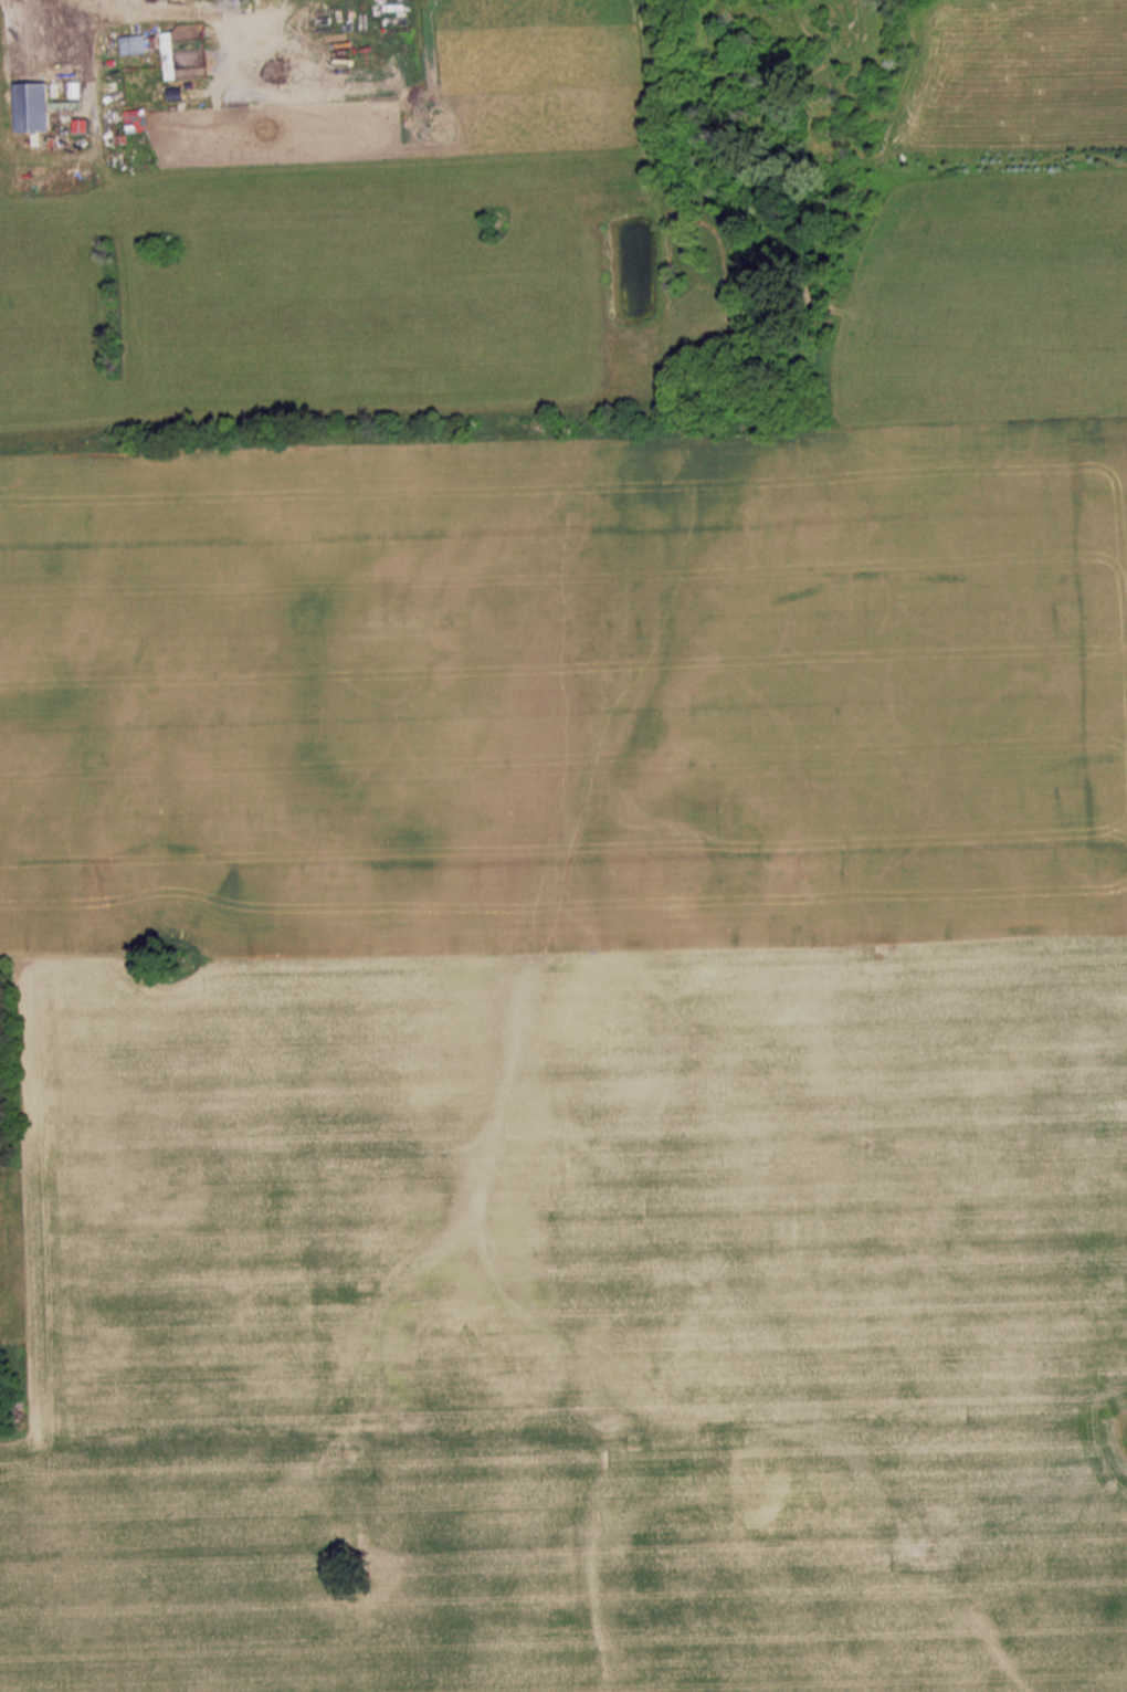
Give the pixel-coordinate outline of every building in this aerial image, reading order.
[(167,35),(168,82),(179,82),(178,34),(167,35)] [(149,38),(123,39),(124,59),(150,57),(149,38)] [(22,134),(55,134),(55,85),(22,85),(22,134)]
